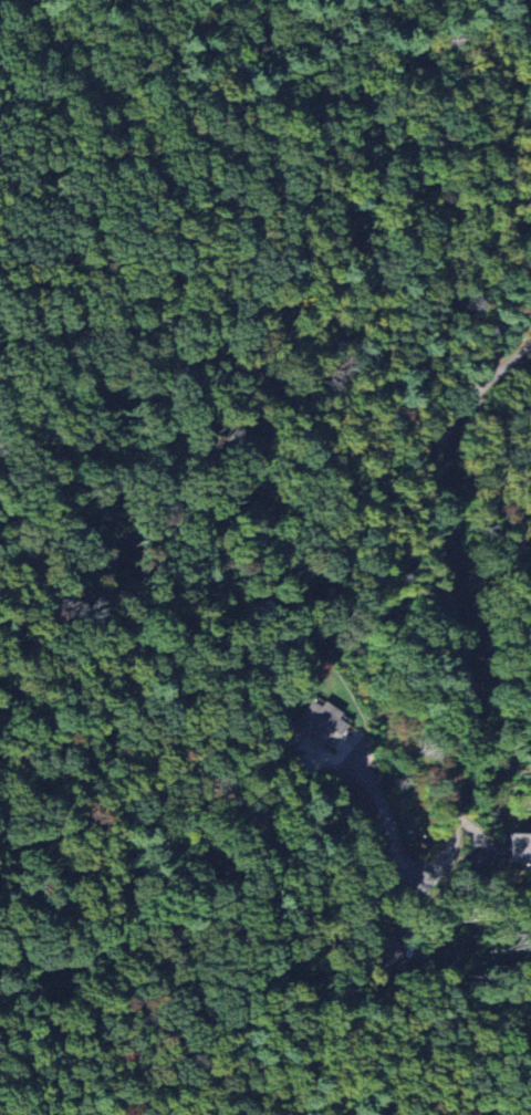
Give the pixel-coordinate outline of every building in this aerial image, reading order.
[(283,740),(297,750),(308,735),(330,749),(345,727),(336,720),(340,714),(324,703),(320,707),(310,700),(283,740)] [(530,864),(530,836),(508,835),(507,864),(530,864)]
